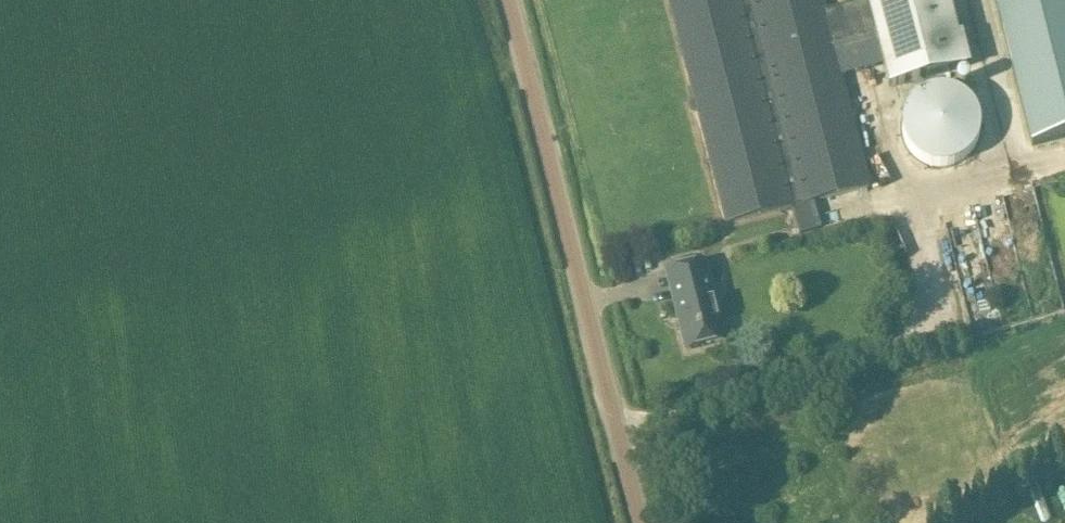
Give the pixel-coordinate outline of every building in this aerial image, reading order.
[(690,98),(724,227),(792,209),(795,208),(794,207),(762,79),(742,0),(666,0),(690,98)] [(828,13),(825,0),(749,0),(802,205),(802,206),(873,188),(845,78),(837,48),(880,37),(871,2),(828,13)] [(871,2),(880,37),(893,88),(969,68),(952,0),(870,0),(871,2)] [(1031,146),(1064,137),(1064,0),(994,0),(1031,146)] [(912,120),(928,173),(982,157),(960,85),(914,98),(920,118),(912,120)] [(726,342),(706,263),(666,273),(686,352),(726,342)]
